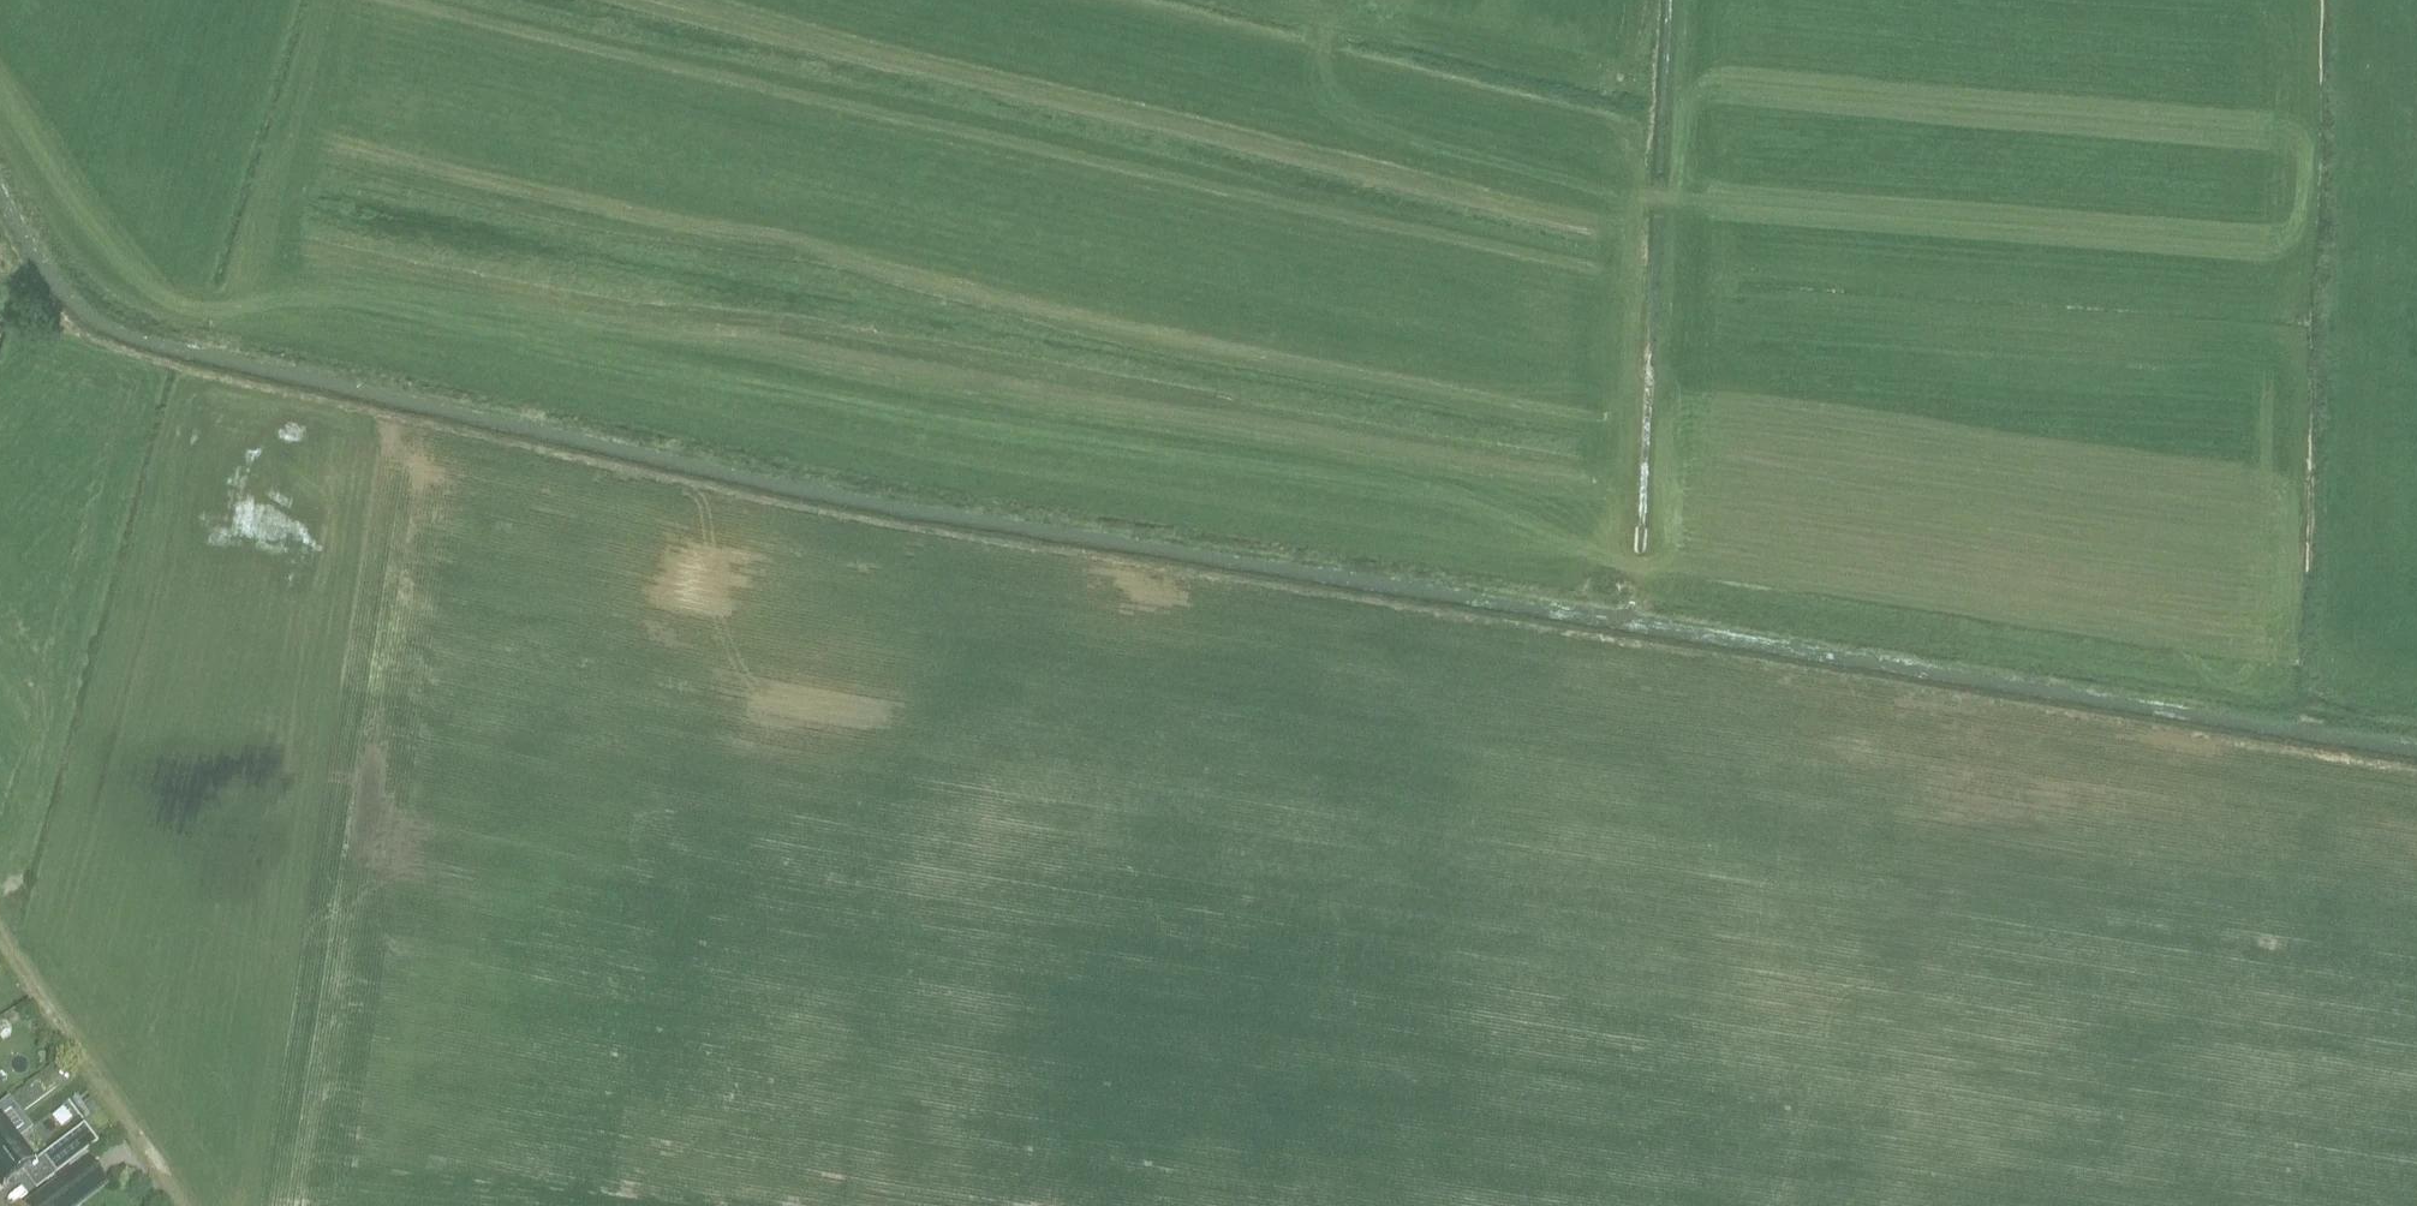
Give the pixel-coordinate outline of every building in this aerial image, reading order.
[(4,1187),(35,1164),(0,1116),(0,1181),(4,1187)] [(100,1145),(86,1127),(44,1158),(57,1176),(100,1145)] [(28,1205),(74,1205),(57,1184),(28,1205)]
